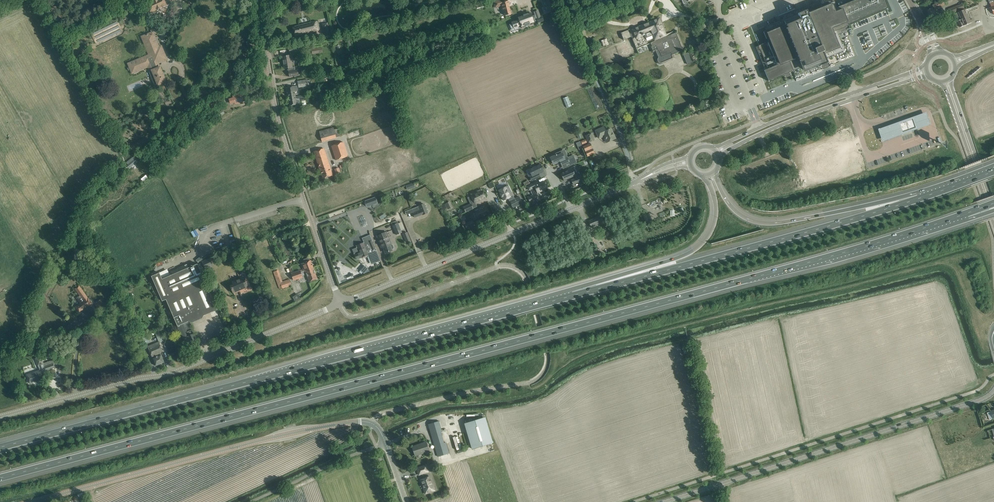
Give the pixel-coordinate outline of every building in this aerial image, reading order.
[(148,3),(152,11),(166,5),(164,0),(156,0),(148,3)] [(494,1),(495,5),(500,4),(501,7),(502,12),(504,11),(505,16),(507,15),(508,16),(509,15),(511,14),(512,13),(511,10),(510,10),(509,6),(510,6),(509,1),(507,1),(504,2),(503,0),(499,0),(494,1)] [(545,6),(544,6),(546,11),(548,10),(555,8),(553,3),(554,3),(552,0),(542,0),(545,6)] [(727,6),(729,12),(768,0),(746,0),(727,6)] [(759,45),(768,66),(769,66),(770,68),(764,70),(767,76),(769,81),(803,67),(804,70),(819,63),(821,66),(828,63),(826,57),(831,55),(840,51),(834,36),(842,33),(841,31),(849,28),(847,24),(882,10),(886,8),(886,7),(883,1),(884,0),(859,0),(838,9),(836,6),(834,1),(831,2),(831,4),(827,6),(822,8),(819,1),(802,8),(803,12),(798,14),(784,20),(785,23),(763,32),(764,33),(766,37),(767,42),(765,43),(764,43),(759,45)] [(933,7),(927,11),(932,20),(937,17),(938,16),(938,15),(937,15),(934,10),(944,5),(942,1),(933,5),(934,7),(933,8),(933,7)] [(962,3),(948,9),(950,14),(965,9),(962,3)] [(966,9),(952,15),(955,22),(958,21),(961,27),(971,23),(971,22),(973,21),(972,18),(969,19),(966,9)] [(516,20),(511,22),(512,23),(514,28),(519,26),(521,25),(522,28),(528,26),(527,24),(530,23),(534,22),(532,16),(530,13),(526,14),(524,15),(518,17),(519,19),(516,20)] [(628,29),(621,33),(623,40),(631,37),(636,49),(648,44),(652,53),(654,52),(657,57),(656,58),(656,60),(656,61),(657,62),(657,63),(658,64),(661,64),(662,64),(675,59),(673,54),(683,50),(676,33),(666,37),(658,17),(628,29)] [(297,26),(293,27),(295,36),(300,35),(320,30),(318,21),(297,26)] [(327,23),(322,24),(323,30),(325,37),(331,36),(330,29),(329,27),(328,28),(327,23)] [(148,54),(127,63),(132,74),(148,68),(150,72),(151,71),(158,86),(167,82),(161,66),(160,66),(159,64),(168,60),(162,45),(159,46),(153,31),(141,36),(148,54)] [(688,52),(682,54),(686,64),(692,62),(688,52)] [(287,56),(282,57),(284,68),(288,68),(292,67),(290,55),(287,56)] [(292,67),(288,68),(289,77),(294,76),(298,75),(299,75),(298,70),(296,70),(295,66),(292,67)] [(347,82),(340,84),(342,90),(349,88),(347,82)] [(292,86),(287,87),(289,98),(295,96),(294,91),(298,91),(297,86),(292,86)] [(234,98),(229,99),(231,103),(235,102),(236,104),(246,100),(244,92),(233,96),(234,98)] [(295,96),(289,98),(290,106),(295,105),(296,107),(300,107),(299,100),(304,99),(303,95),(295,96)] [(568,96),(563,98),(567,108),(572,106),(570,102),(572,102),(571,100),(569,100),(568,96)] [(219,98),(208,103),(211,108),(221,103),(219,98)] [(222,110),(215,115),(218,118),(224,113),(222,110)] [(926,112),(914,117),(918,129),(931,125),(926,112)] [(907,119),(898,123),(902,134),(913,130),(917,129),(918,129),(914,117),(913,117),(909,119),(907,119)] [(898,122),(878,129),(882,142),(902,135),(902,134),(898,123),(898,122)] [(323,141),(339,137),(336,127),(320,131),(323,141)] [(604,127),(596,131),(597,133),(599,138),(604,136),(606,142),(615,138),(613,134),(611,129),(606,131),(604,127)] [(591,133),(585,135),(588,143),(595,140),(591,133)] [(342,142),(331,146),(336,160),(347,156),(342,142)] [(590,143),(583,146),(587,156),(595,153),(590,143)] [(319,150),(314,151),(323,178),(328,177),(333,175),(324,148),(319,150)] [(556,155),(550,158),(553,164),(558,162),(560,161),(562,165),(563,165),(564,168),(576,163),(573,155),(565,159),(561,151),(555,154),(556,155)] [(123,157),(127,161),(133,156),(129,152),(123,157)] [(134,157),(127,162),(130,166),(130,167),(137,162),(137,161),(134,157)] [(539,164),(529,169),(532,176),(530,177),(532,181),(540,177),(538,173),(543,171),(540,165),(539,165),(539,164)] [(567,171),(561,174),(564,181),(575,176),(572,168),(567,170),(567,171)] [(580,176),(571,180),(573,185),(578,182),(582,181),(580,176)] [(537,182),(527,186),(529,190),(535,188),(537,193),(543,190),(542,190),(546,188),(547,187),(545,181),(538,184),(537,182)] [(505,187),(499,190),(500,194),(502,197),(504,200),(508,198),(510,197),(513,196),(511,192),(509,193),(505,187)] [(481,189),(471,194),(475,203),(486,198),(482,191),(481,189)] [(535,194),(527,197),(530,203),(531,202),(532,204),(537,202),(536,200),(537,199),(535,194)] [(519,197),(510,201),(513,208),(522,203),(519,197)] [(374,198),(365,201),(367,207),(377,203),(374,198)] [(472,203),(463,207),(465,212),(474,208),(472,203)] [(418,211),(413,213),(415,218),(428,213),(424,204),(419,206),(421,210),(418,211)] [(484,205),(474,210),(475,212),(478,219),(489,213),(486,207),(485,207),(484,205)] [(601,216),(588,221),(591,227),(603,222),(601,216)] [(472,221),(464,225),(466,229),(474,225),(472,221)] [(398,223),(392,225),(396,235),(402,233),(398,223)] [(377,233),(377,235),(377,236),(381,245),(390,241),(386,233),(382,234),(382,233),(380,232),(377,233)] [(357,248),(353,250),(356,259),(362,257),(363,258),(364,258),(367,257),(367,256),(367,255),(371,263),(378,260),(378,262),(380,261),(381,261),(377,251),(376,249),(375,249),(372,241),(369,242),(368,240),(364,241),(364,243),(357,246),(358,248),(357,248)] [(390,241),(381,245),(382,247),(383,247),(385,253),(392,250),(392,249),(393,249),(394,247),(393,245),(391,244),(390,245),(389,244),(391,243),(390,241)] [(210,258),(202,262),(205,269),(214,266),(210,258)] [(304,263),(301,263),(304,270),(304,271),(308,269),(308,268),(310,267),(313,266),(310,260),(309,258),(308,258),(304,259),(303,261),(304,263)] [(198,264),(197,264),(203,277),(206,276),(201,263),(198,264)] [(160,273),(152,276),(162,301),(167,300),(175,320),(178,326),(179,329),(181,334),(182,334),(188,346),(197,342),(188,321),(189,321),(192,323),(202,318),(203,316),(217,310),(215,305),(203,277),(197,264),(198,264),(189,268),(173,275),(170,276),(162,279),(160,274),(160,273)] [(300,271),(291,274),(292,275),(294,280),(298,279),(302,277),(302,276),(307,274),(308,279),(309,281),(317,279),(316,276),(313,266),(310,267),(308,268),(308,269),(304,271),(300,272),(300,271)] [(364,266),(360,270),(364,274),(364,273),(365,274),(370,272),(368,269),(364,266)] [(279,270),(273,271),(278,285),(280,289),(282,288),(282,289),(292,285),(290,279),(283,281),(279,270)] [(234,287),(231,289),(233,292),(235,297),(236,297),(234,294),(248,288),(249,289),(247,284),(244,277),(232,282),(234,287)] [(79,286),(75,289),(80,295),(76,298),(80,303),(76,307),(76,308),(79,312),(92,303),(89,299),(88,298),(87,297),(82,289),(79,286)] [(118,287),(115,290),(120,295),(123,292),(118,287)] [(99,300),(94,303),(99,310),(106,304),(102,298),(99,300)] [(159,342),(147,347),(150,353),(151,355),(159,352),(163,350),(160,343),(159,342)] [(160,355),(159,352),(151,355),(154,361),(156,366),(164,362),(162,357),(161,355),(160,355)] [(31,374),(27,375),(28,379),(30,383),(44,378),(42,372),(58,367),(56,359),(44,364),(41,356),(36,358),(38,366),(40,366),(41,370),(31,374)] [(485,418),(465,423),(473,449),(492,443),(485,418)] [(441,432),(432,435),(438,457),(449,453),(446,442),(444,443),(441,432)] [(453,436),(458,449),(461,448),(457,435),(453,436)] [(426,442),(412,447),(415,456),(429,451),(426,442)] [(426,465),(417,468),(419,475),(428,472),(426,465)] [(430,476),(421,480),(425,494),(433,491),(431,486),(433,486),(430,476)]
